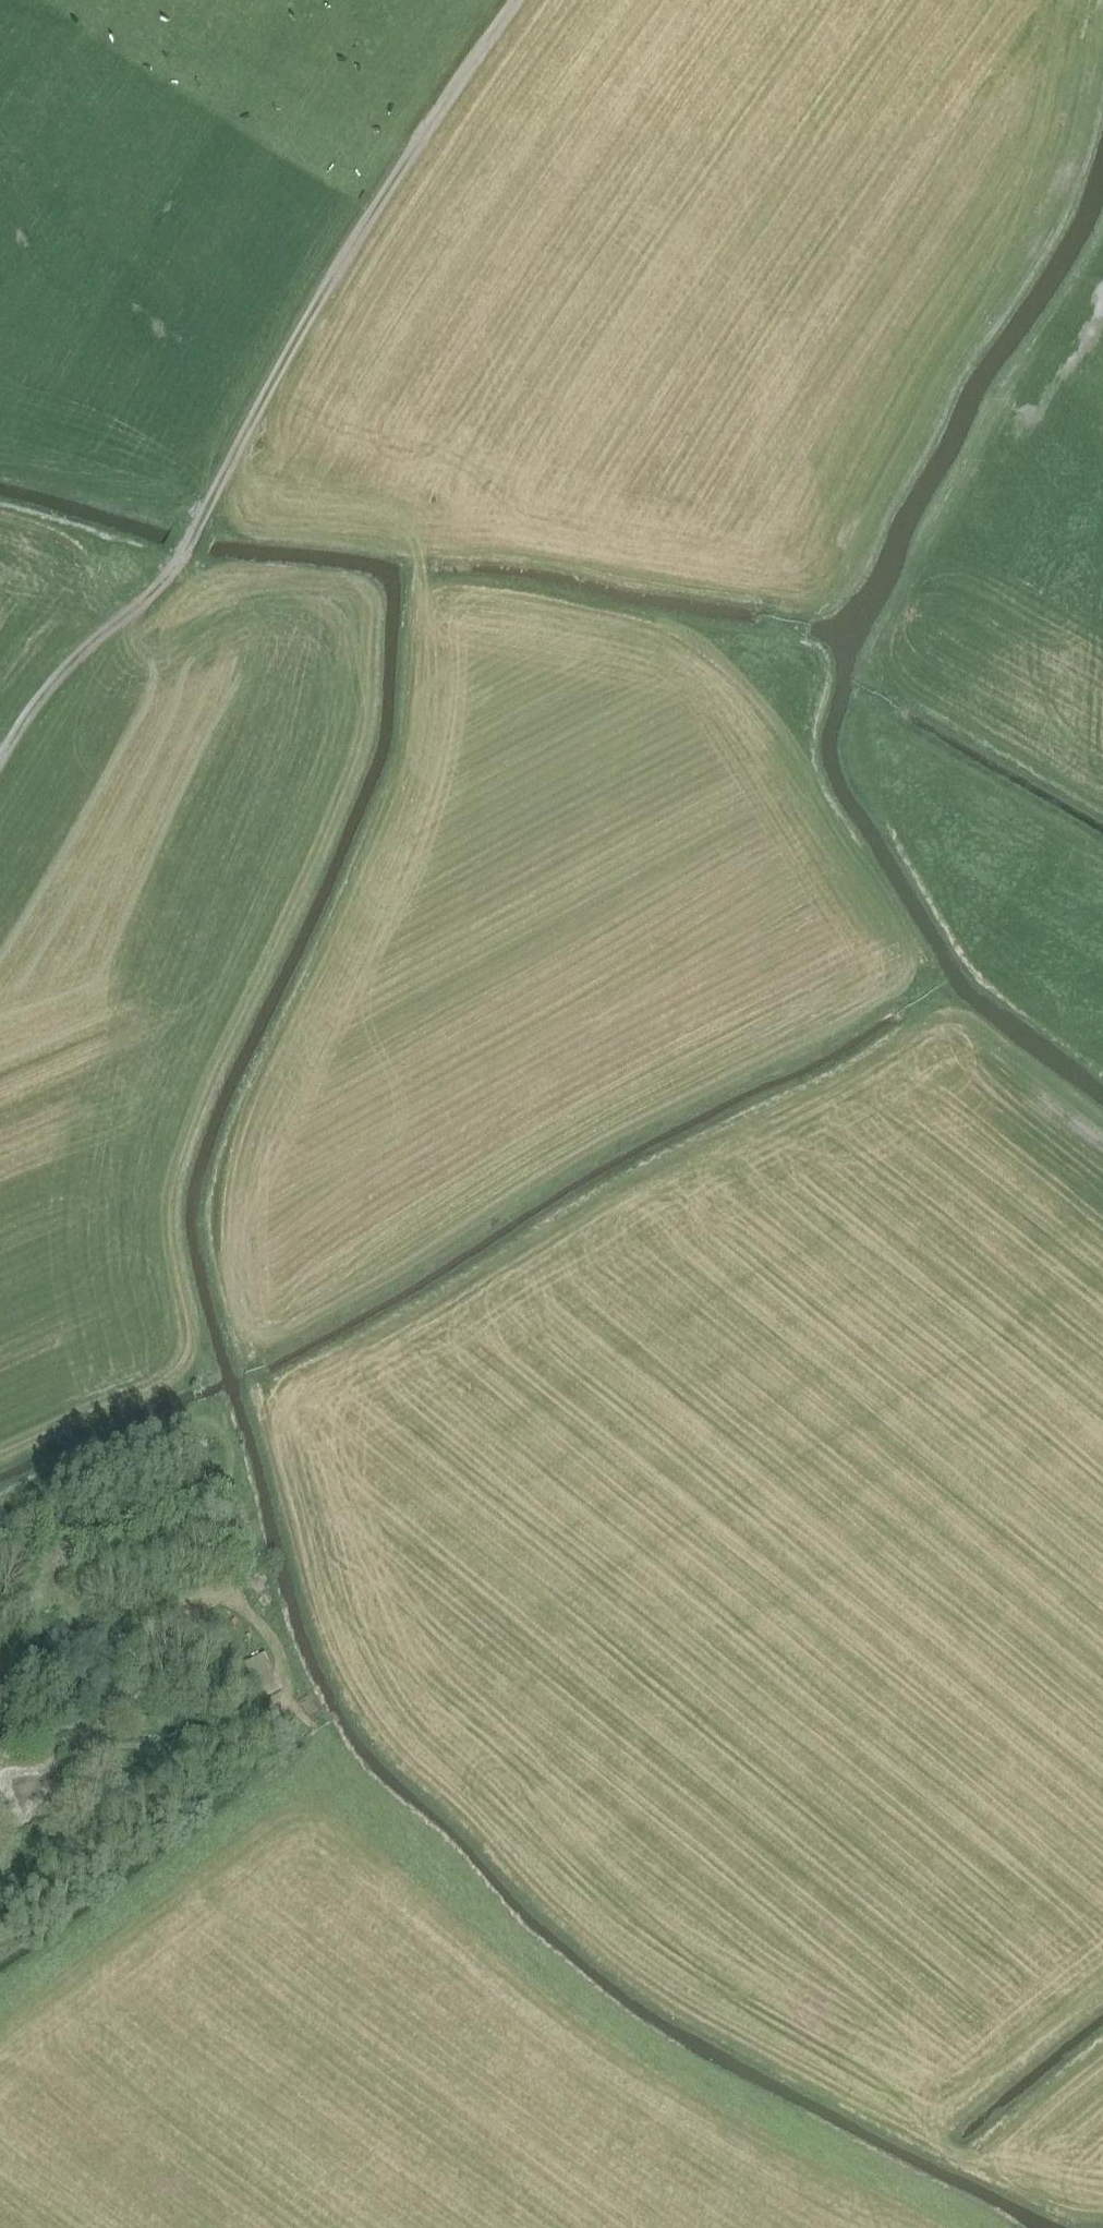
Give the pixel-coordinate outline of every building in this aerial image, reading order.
[(245,1662),(265,1700),(289,1687),(269,1649),(245,1662)]
